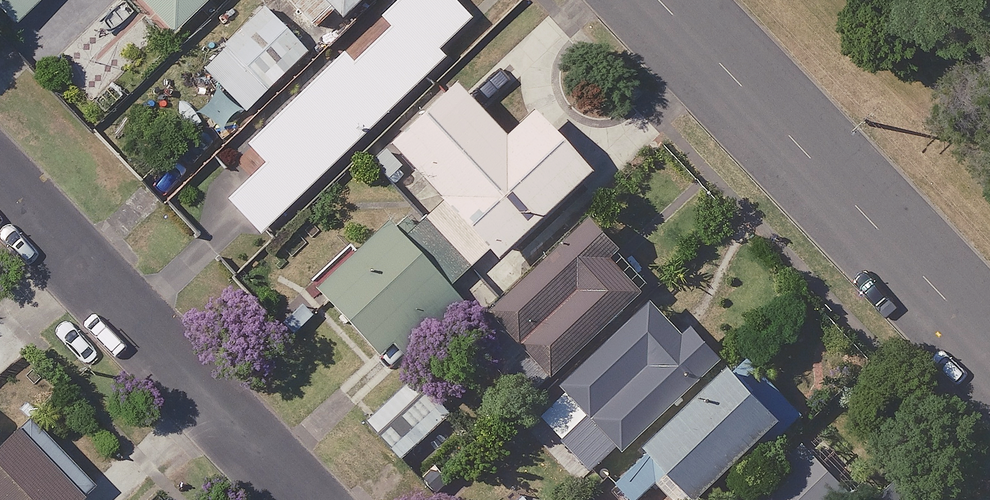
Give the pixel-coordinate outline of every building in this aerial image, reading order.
[(41,0),(0,0),(0,15),(12,27),(41,0)] [(169,36),(207,0),(135,0),(169,36)] [(451,0),(397,0),(373,22),(383,33),(355,60),(344,49),(245,144),(264,164),(226,201),(258,235),(442,59),(435,52),(469,20),(451,0)] [(321,37),(358,0),(284,0),(321,37)] [(309,50),(266,6),(201,69),(244,113),(309,50)] [(500,143),(448,88),(386,146),(434,197),(393,236),(382,225),(314,289),(378,357),(391,344),(408,362),(463,311),(443,290),(478,256),(487,266),(579,178),(524,120),(500,143)] [(650,290),(585,224),(494,313),(559,379),(650,290)] [(714,361),(654,300),(536,418),(596,478),(714,361)] [(737,358),(614,479),(634,499),(653,499),(673,480),(692,499),(705,499),(792,415),(737,358)] [(454,414),(419,376),(371,420),(406,458),(454,414)] [(22,430),(0,452),(0,499),(77,499),(86,491),(22,430)] [(858,496),(807,442),(747,499),(854,499),(858,496)] [(897,488),(885,499),(909,499),(897,488)]
